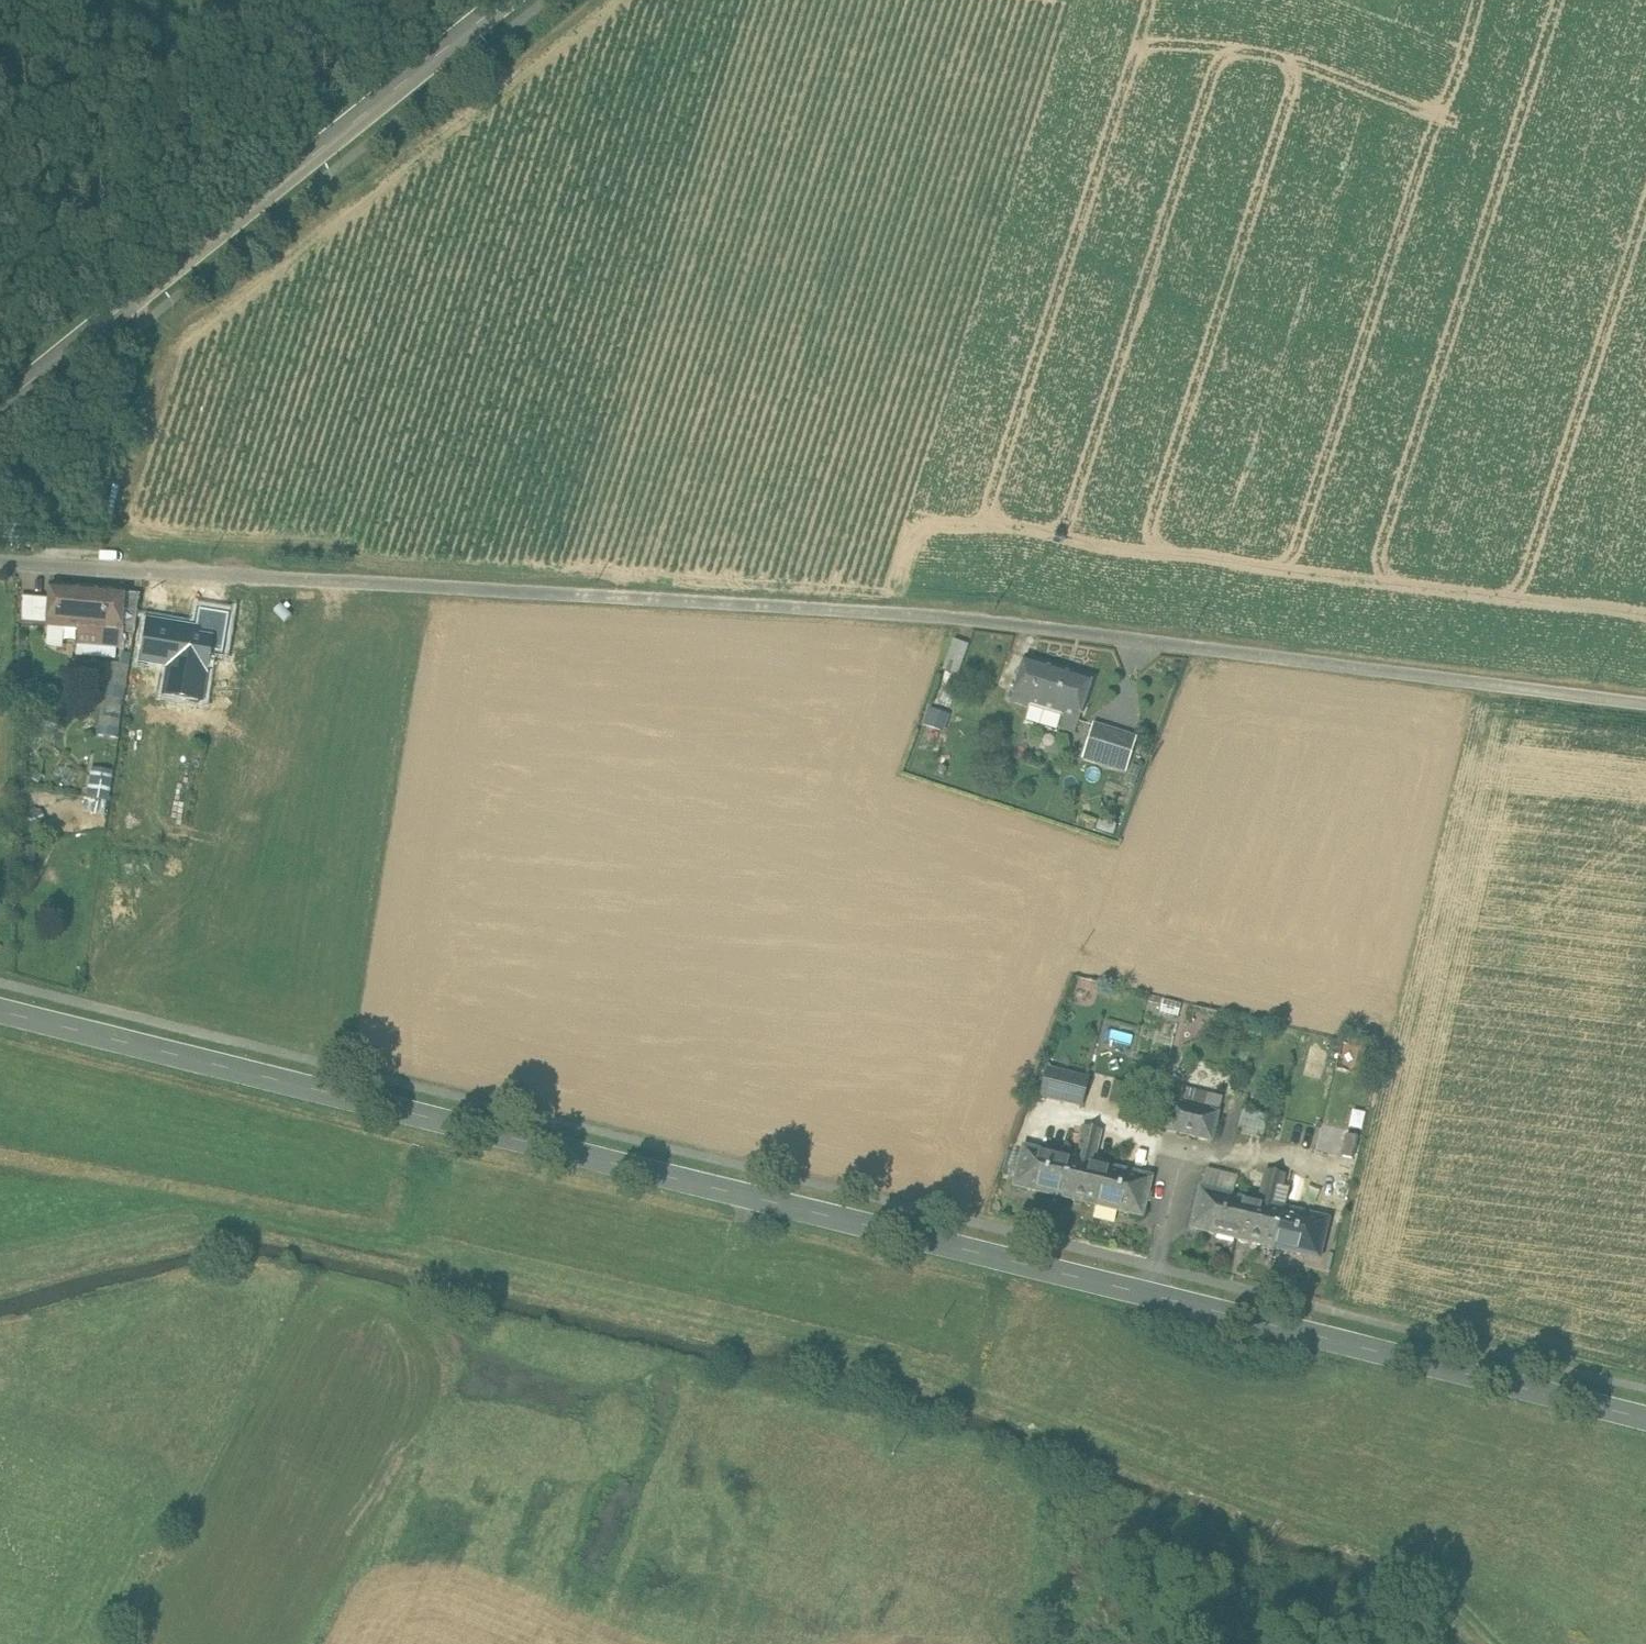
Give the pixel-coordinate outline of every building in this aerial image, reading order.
[(125,591),(50,585),(47,626),(79,628),(106,630),(122,632),(125,593),(125,591)] [(141,594),(125,593),(122,632),(135,633),(141,594)] [(197,632),(150,624),(144,662),(191,669),(197,632)] [(106,630),(79,628),(77,644),(105,646),(106,630)] [(968,646),(954,640),(944,669),(958,674),(968,646)] [(1094,677),(1025,656),(1011,701),(1030,707),(1026,722),(1057,731),(1058,728),(1075,733),(1094,677)] [(97,735),(122,737),(126,663),(101,661),(97,735)] [(217,680),(188,676),(183,703),(212,708),(217,680)] [(928,707),(922,723),(944,731),(950,715),(928,707)] [(1137,738),(1094,724),(1084,756),(1112,764),(1111,767),(1126,772),(1137,738)] [(86,811),(109,812),(112,768),(90,766),(86,811)] [(1082,978),(1081,999),(1098,999),(1099,978),(1082,978)] [(1067,1074),(1049,1070),(1042,1096),(1060,1101),(1067,1074)] [(1087,1080),(1067,1074),(1060,1101),(1081,1106),(1087,1080)] [(1127,1085),(1115,1082),(1109,1103),(1122,1106),(1127,1085)] [(1174,1086),(1171,1102),(1219,1113),(1223,1097),(1174,1086)] [(1165,1127),(1171,1102),(1156,1098),(1150,1123),(1165,1127)] [(1246,1100),(1238,1133),(1265,1139),(1272,1106),(1246,1100)] [(1165,1127),(1164,1130),(1212,1142),(1219,1113),(1171,1102),(1165,1127)] [(1281,1108),(1272,1106),(1265,1139),(1274,1141),(1281,1108)] [(1102,1131),(1083,1127),(1079,1140),(1085,1141),(1081,1161),(1094,1164),(1102,1131)] [(1346,1135),(1341,1156),(1355,1159),(1360,1138),(1346,1135)] [(1070,1158),(1023,1147),(1013,1188),(1057,1198),(1062,1177),(1065,1178),(1070,1158)] [(1081,1161),(1070,1158),(1065,1178),(1062,1177),(1057,1198),(1098,1208),(1108,1167),(1094,1164),(1081,1161)] [(1152,1178),(1108,1167),(1098,1208),(1143,1219),(1152,1178)] [(1285,1175),(1266,1171),(1258,1203),(1272,1206),(1276,1187),(1282,1188),(1285,1175)] [(1216,1193),(1200,1189),(1190,1230),(1235,1240),(1245,1200),(1232,1197),(1237,1179),(1220,1176),(1216,1193)] [(1258,1203),(1245,1200),(1235,1240),(1276,1250),(1281,1230),(1278,1229),(1283,1209),(1272,1206),(1258,1203)] [(1329,1220),(1283,1209),(1278,1229),(1281,1230),(1276,1250),(1320,1261),(1329,1220)]
